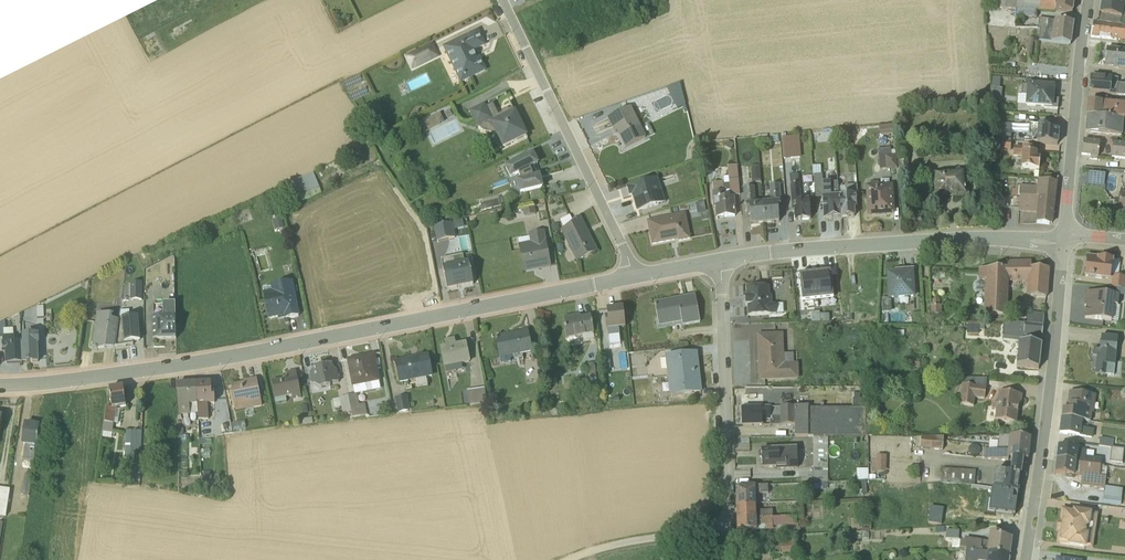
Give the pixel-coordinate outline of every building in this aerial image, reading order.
[(992,9),(1039,12),(1040,0),(992,0),(992,9)] [(1039,12),(1054,13),(1055,12),(1072,13),(1073,0),(1040,0),(1039,12)] [(1097,23),(1124,27),(1124,2),(1114,0),(1101,0),(1097,23)] [(988,9),(987,26),(1014,28),(1015,18),(1036,19),(1036,12),(988,9)] [(1039,19),(1037,29),(1037,30),(1039,30),(1038,41),(1070,45),(1072,23),(1049,20),(1039,19)] [(1093,23),(1090,37),(1124,42),(1124,27),(1093,23)] [(442,48),(460,84),(485,71),(479,59),(477,60),(473,52),(484,46),(477,32),(442,48)] [(432,43),(405,56),(412,71),(440,57),(432,43)] [(1104,67),(1124,69),(1124,50),(1106,48),(1104,67)] [(1091,77),(1089,93),(1115,95),(1118,79),(1091,77)] [(1000,78),(992,78),(991,89),(999,89),(1000,78)] [(680,83),(669,86),(672,97),(684,94),(680,83)] [(1115,95),(1124,96),(1124,85),(1117,84),(1115,95)] [(1022,85),(1021,95),(1018,95),(1017,105),(1025,106),(1025,107),(1057,110),(1058,100),(1052,99),(1053,88),(1022,85)] [(1088,102),(1087,117),(1124,121),(1124,105),(1101,103),(1088,102)] [(485,104),(468,113),(476,129),(478,128),(480,130),(486,133),(491,134),(494,133),(502,150),(528,137),(515,111),(514,111),(512,108),(509,110),(506,110),(504,111),(500,114),(498,115),(493,105),(486,108),(485,104)] [(631,107),(608,119),(613,128),(614,127),(618,135),(619,134),(625,148),(646,138),(631,107)] [(423,122),(428,131),(444,123),(440,114),(423,122)] [(998,114),(993,114),(994,123),(997,124),(995,141),(1011,143),(1011,142),(1010,142),(1011,125),(999,124),(998,114)] [(1123,121),(1087,117),(1086,133),(1122,138),(1123,121)] [(642,125),(647,137),(653,135),(648,122),(642,125)] [(1028,141),(1024,141),(1024,143),(1058,146),(1059,131),(1049,130),(1049,126),(1030,125),(1028,141)] [(890,126),(880,127),(880,135),(890,134),(890,126)] [(782,137),(783,159),(801,159),(801,136),(782,137)] [(1099,143),(1083,141),(1081,155),(1090,156),(1090,159),(1097,160),(1099,143)] [(898,180),(916,179),(916,167),(909,167),(907,149),(906,148),(906,142),(895,142),(895,143),(898,180)] [(997,142),(996,152),(1010,153),(1011,143),(997,142)] [(1113,143),(1111,159),(1124,160),(1124,144),(1113,143)] [(1023,148),(1013,147),(1013,157),(1021,158),(1020,170),(1039,171),(1039,160),(1037,159),(1037,154),(1033,154),(1033,149),(1023,148)] [(890,149),(878,150),(879,170),(885,170),(886,170),(897,169),(896,156),(895,156),(895,151),(890,151),(890,149)] [(524,157),(504,168),(509,179),(518,175),(519,176),(520,180),(516,181),(519,195),(543,189),(540,176),(537,176),(533,168),(539,165),(533,153),(525,157),(524,157)] [(712,194),(712,199),(739,196),(736,166),(728,167),(728,178),(722,178),(722,183),(712,184),(713,194),(712,194)] [(761,180),(759,166),(751,167),(753,181),(761,180)] [(933,174),(934,200),(967,197),(966,171),(933,174)] [(314,173),(293,181),(299,195),(320,188),(314,173)] [(1104,175),(1089,173),(1088,185),(1103,187),(1104,175)] [(822,175),(814,176),(815,199),(822,198),(823,220),(840,219),(838,188),(831,188),(831,184),(822,184),(822,175)] [(626,188),(629,196),(633,195),(635,203),(634,204),(636,209),(637,210),(638,211),(665,203),(657,178),(626,188)] [(1012,190),(1012,197),(1054,201),(1056,183),(1038,181),(1037,187),(1019,186),(1019,187),(1015,187),(1015,190),(1012,190)] [(865,187),(867,217),(894,215),(893,185),(879,186),(878,183),(870,183),(870,187),(865,187)] [(781,202),(779,185),(769,186),(770,202),(763,203),(765,224),(779,223),(778,214),(781,214),(780,203),(781,202)] [(800,185),(789,186),(792,211),(793,211),(794,222),(811,220),(811,219),(810,219),(809,200),(804,200),(804,201),(801,201),(800,185)] [(857,197),(856,186),(844,187),(844,188),(838,188),(840,219),(855,218),(854,209),(856,209),(856,198),(857,197)] [(750,226),(765,224),(763,203),(757,203),(756,187),(743,189),(745,206),(747,217),(749,216),(750,226)] [(1120,190),(1119,201),(1115,201),(1113,214),(1114,214),(1124,215),(1124,191),(1120,190)] [(733,197),(712,199),(713,209),(715,209),(715,219),(736,218),(734,198),(733,198),(733,197)] [(1012,197),(1001,197),(1001,208),(1018,210),(1018,212),(1037,213),(1036,224),(1049,225),(1051,223),(1054,201),(1012,197)] [(489,199),(490,208),(499,207),(498,198),(489,199)] [(704,202),(695,204),(697,215),(700,214),(702,222),(709,220),(708,212),(705,212),(704,202)] [(522,210),(524,217),(536,214),(535,207),(522,210)] [(679,241),(689,239),(685,213),(647,222),(652,245),(678,240),(679,241)] [(564,229),(560,231),(577,262),(596,252),(579,218),(572,221),(570,216),(560,221),(564,229)] [(433,227),(436,243),(455,239),(453,230),(463,228),(462,221),(433,227)] [(544,232),(528,235),(530,243),(518,245),(524,272),(550,267),(544,232)] [(462,256),(441,260),(447,290),(473,285),(468,263),(464,264),(462,256)] [(1086,257),(1085,268),(1084,277),(1111,280),(1110,288),(1124,290),(1124,278),(1118,277),(1119,261),(1086,257)] [(1026,297),(1045,298),(1048,269),(1030,268),(1030,263),(1007,263),(1006,268),(987,269),(984,281),(983,316),(1007,317),(1008,282),(1025,282),(1025,284),(1027,285),(1026,297)] [(888,300),(914,300),(914,269),(911,269),(911,270),(902,271),(902,276),(888,276),(888,300)] [(830,272),(814,274),(818,302),(833,301),(830,272)] [(788,273),(773,273),(773,293),(788,293),(788,273)] [(802,304),(818,302),(814,274),(799,275),(802,304)] [(131,283),(130,301),(141,301),(142,284),(131,283)] [(268,319),(278,318),(278,320),(285,318),(285,319),(299,317),(292,283),(270,287),(271,292),(263,294),(268,319)] [(769,287),(746,288),(747,298),(745,298),(745,306),(747,306),(748,316),(776,315),(776,314),(784,313),(783,305),(775,305),(772,305),(772,295),(769,295),(769,287)] [(1085,292),(1084,306),(1086,306),(1084,318),(1117,322),(1120,296),(1085,292)] [(694,296),(654,304),(658,327),(681,322),(682,327),(700,323),(694,296)] [(152,318),(154,340),(176,339),(175,304),(163,304),(163,317),(157,317),(157,318),(152,318)] [(931,304),(931,314),(942,314),(942,304),(931,304)] [(607,331),(608,336),(619,335),(619,329),(625,329),(622,307),(606,309),(607,317),(605,318),(604,318),(606,331),(607,331)] [(115,348),(133,346),(132,342),(138,342),(136,318),(130,319),(129,311),(120,312),(119,320),(118,321),(115,348)] [(1027,316),(1026,324),(1043,325),(1044,313),(1031,312),(1030,316),(1027,316)] [(95,350),(96,351),(98,350),(115,348),(118,321),(112,320),(112,316),(97,314),(92,348),(95,348),(95,350)] [(563,318),(565,331),(564,331),(566,340),(594,335),(590,316),(581,318),(580,315),(563,318)] [(22,363),(21,342),(15,342),(15,336),(14,336),(13,316),(0,322),(0,337),(1,337),(3,337),(4,353),(7,353),(7,364),(22,363)] [(1014,323),(1006,323),(1005,328),(1009,329),(1008,334),(1013,334),(1013,335),(1019,336),(1019,342),(1040,345),(1041,345),(1043,325),(1014,323)] [(532,353),(528,331),(495,338),(499,359),(500,359),(501,365),(502,365),(511,363),(510,357),(532,353)] [(758,381),(799,380),(798,363),(793,363),(793,354),(784,354),(783,333),(756,334),(758,381)] [(21,344),(22,363),(27,363),(29,363),(30,363),(38,362),(38,345),(39,345),(39,335),(22,335),(22,344),(21,344)] [(1096,357),(1095,374),(1113,376),(1117,338),(1101,336),(1099,349),(1093,349),(1092,356),(1096,357)] [(454,339),(444,341),(445,347),(440,348),(444,369),(445,369),(446,374),(462,371),(461,365),(470,363),(466,343),(456,345),(454,339)] [(1041,345),(1019,342),(1015,367),(1038,370),(1041,345)] [(667,376),(699,373),(696,354),(665,356),(667,376)] [(380,383),(375,355),(374,355),(346,360),(352,389),(353,388),(354,395),(380,390),(379,383),(380,383)] [(394,362),(398,384),(415,381),(417,389),(427,387),(426,379),(433,378),(428,355),(394,362)] [(610,359),(601,361),(603,373),(611,372),(610,359)] [(314,368),(309,375),(312,386),(314,385),(320,389),(330,387),(332,385),(339,383),(336,371),(333,369),(332,364),(314,368)] [(594,364),(583,366),(585,374),(589,374),(591,382),(597,381),(595,372),(596,372),(594,364)] [(276,404),(287,402),(286,398),(292,397),(292,401),(301,399),(295,371),(287,373),(288,379),(271,382),(276,404)] [(700,393),(699,373),(667,376),(669,397),(700,393)] [(231,386),(236,412),(262,407),(257,379),(243,381),(244,384),(231,386)] [(984,399),(987,380),(962,379),(959,405),(973,407),(974,398),(984,399)] [(212,392),(211,383),(196,384),(198,421),(209,420),(208,412),(209,412),(209,404),(215,404),(214,392),(214,391),(212,392)] [(177,385),(179,416),(190,415),(198,414),(196,384),(177,385)] [(103,432),(112,433),(114,424),(118,424),(119,410),(116,409),(126,408),(123,388),(109,390),(112,408),(107,408),(103,432)] [(485,390),(469,391),(469,404),(486,403),(485,390)] [(1022,396),(998,392),(996,404),(992,404),(991,409),(995,411),(994,421),(1016,424),(1018,406),(1021,406),(1022,396)] [(1063,409),(1061,418),(1090,422),(1091,413),(1093,413),(1095,396),(1069,392),(1068,404),(1069,404),(1068,410),(1063,409)] [(860,394),(852,394),(852,407),(860,407),(860,394)] [(357,395),(348,397),(353,419),(367,415),(365,404),(359,405),(357,395)] [(410,412),(407,396),(394,399),(397,414),(410,412)] [(351,412),(348,397),(339,399),(342,414),(351,412)] [(307,405),(300,406),(301,414),(308,413),(307,405)] [(741,409),(741,427),(762,427),(762,421),(771,420),(771,426),(780,425),(780,416),(770,417),(770,406),(741,407),(741,409)] [(794,437),(865,437),(865,411),(865,408),(809,408),(808,406),(794,407),(794,437)] [(780,416),(780,425),(794,425),(794,407),(780,407),(780,416)] [(1059,434),(1092,439),(1093,430),(1081,428),(1082,421),(1061,418),(1059,434)] [(244,422),(232,425),(233,431),(246,429),(244,422)] [(39,427),(25,425),(21,445),(25,446),(23,461),(34,462),(39,427)] [(138,451),(139,431),(136,431),(136,432),(125,432),(125,459),(135,459),(136,451),(138,451)] [(989,442),(989,446),(1028,449),(1030,438),(999,436),(998,442),(989,442)] [(828,483),(828,437),(813,437),(813,484),(828,483)] [(917,439),(916,449),(920,449),(920,450),(942,452),(943,439),(921,437),(921,439),(917,439)] [(1112,439),(1100,438),(1099,446),(1111,448),(1112,439)] [(887,444),(879,439),(874,447),(882,451),(887,444)] [(980,449),(978,445),(972,446),(969,448),(969,453),(971,456),(977,457),(980,454),(980,449)] [(983,450),(982,459),(1026,463),(1026,460),(1027,460),(1028,449),(989,446),(988,450),(983,450)] [(1085,450),(1058,447),(1056,461),(1100,466),(1101,458),(1093,458),(1094,452),(1085,451),(1085,450)] [(789,469),(798,469),(798,448),(776,449),(776,457),(789,456),(789,469)] [(1124,449),(1112,448),(1110,462),(1122,464),(1124,449)] [(776,470),(789,469),(789,456),(776,457),(776,449),(760,449),(761,468),(776,468),(776,470)] [(886,457),(876,456),(875,473),(886,473),(886,457)] [(1107,467),(1056,461),(1054,474),(1081,478),(1080,486),(1104,489),(1107,467)] [(975,471),(941,469),(941,484),(974,486),(975,471)] [(992,488),(992,489),(1018,493),(1021,470),(1010,469),(1009,474),(995,472),(993,488),(992,488)] [(869,481),(868,470),(857,470),(857,482),(869,481)] [(29,494),(33,475),(25,473),(22,493),(29,494)] [(755,494),(768,493),(767,486),(745,487),(745,489),(736,489),(737,507),(755,506),(755,494)] [(1103,497),(1102,504),(1120,506),(1122,490),(1105,488),(1104,497),(1103,497)] [(8,518),(10,489),(0,489),(0,518),(8,518)] [(994,516),(994,515),(1012,518),(1013,516),(1014,516),(1018,493),(992,489),(991,489),(989,499),(986,499),(983,515),(994,516)] [(738,519),(772,518),(772,510),(756,511),(755,506),(737,507),(738,519)] [(1064,511),(1062,522),(1060,521),(1060,520),(1058,531),(1061,532),(1059,543),(1060,544),(1092,549),(1097,515),(1065,510),(1064,511)] [(738,519),(738,532),(773,530),(773,527),(796,525),(796,517),(772,518),(738,519)] [(951,549),(959,550),(960,543),(958,540),(959,532),(946,530),(945,538),(952,539),(951,549)] [(960,541),(960,543),(959,550),(1009,556),(1011,539),(1001,538),(1001,534),(989,532),(988,542),(964,539),(964,541),(960,541)] [(782,545),(782,554),(794,554),(794,539),(787,539),(787,545),(782,545)] [(965,559),(1008,559),(1009,556),(966,551),(965,559)]
